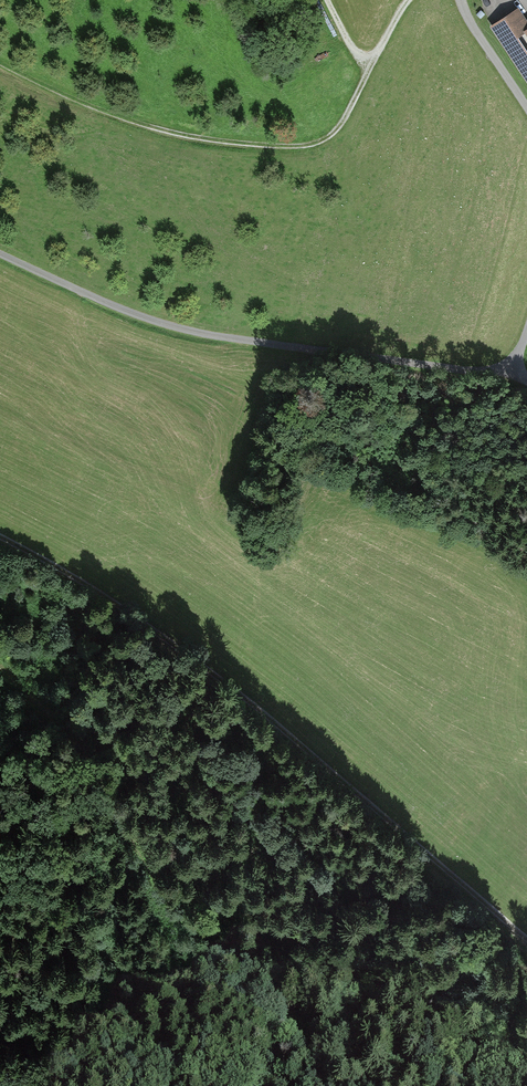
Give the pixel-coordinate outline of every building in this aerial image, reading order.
[(526,28),(526,26),(516,10),(492,26),(526,79),(526,55),(515,36),(526,28)]
